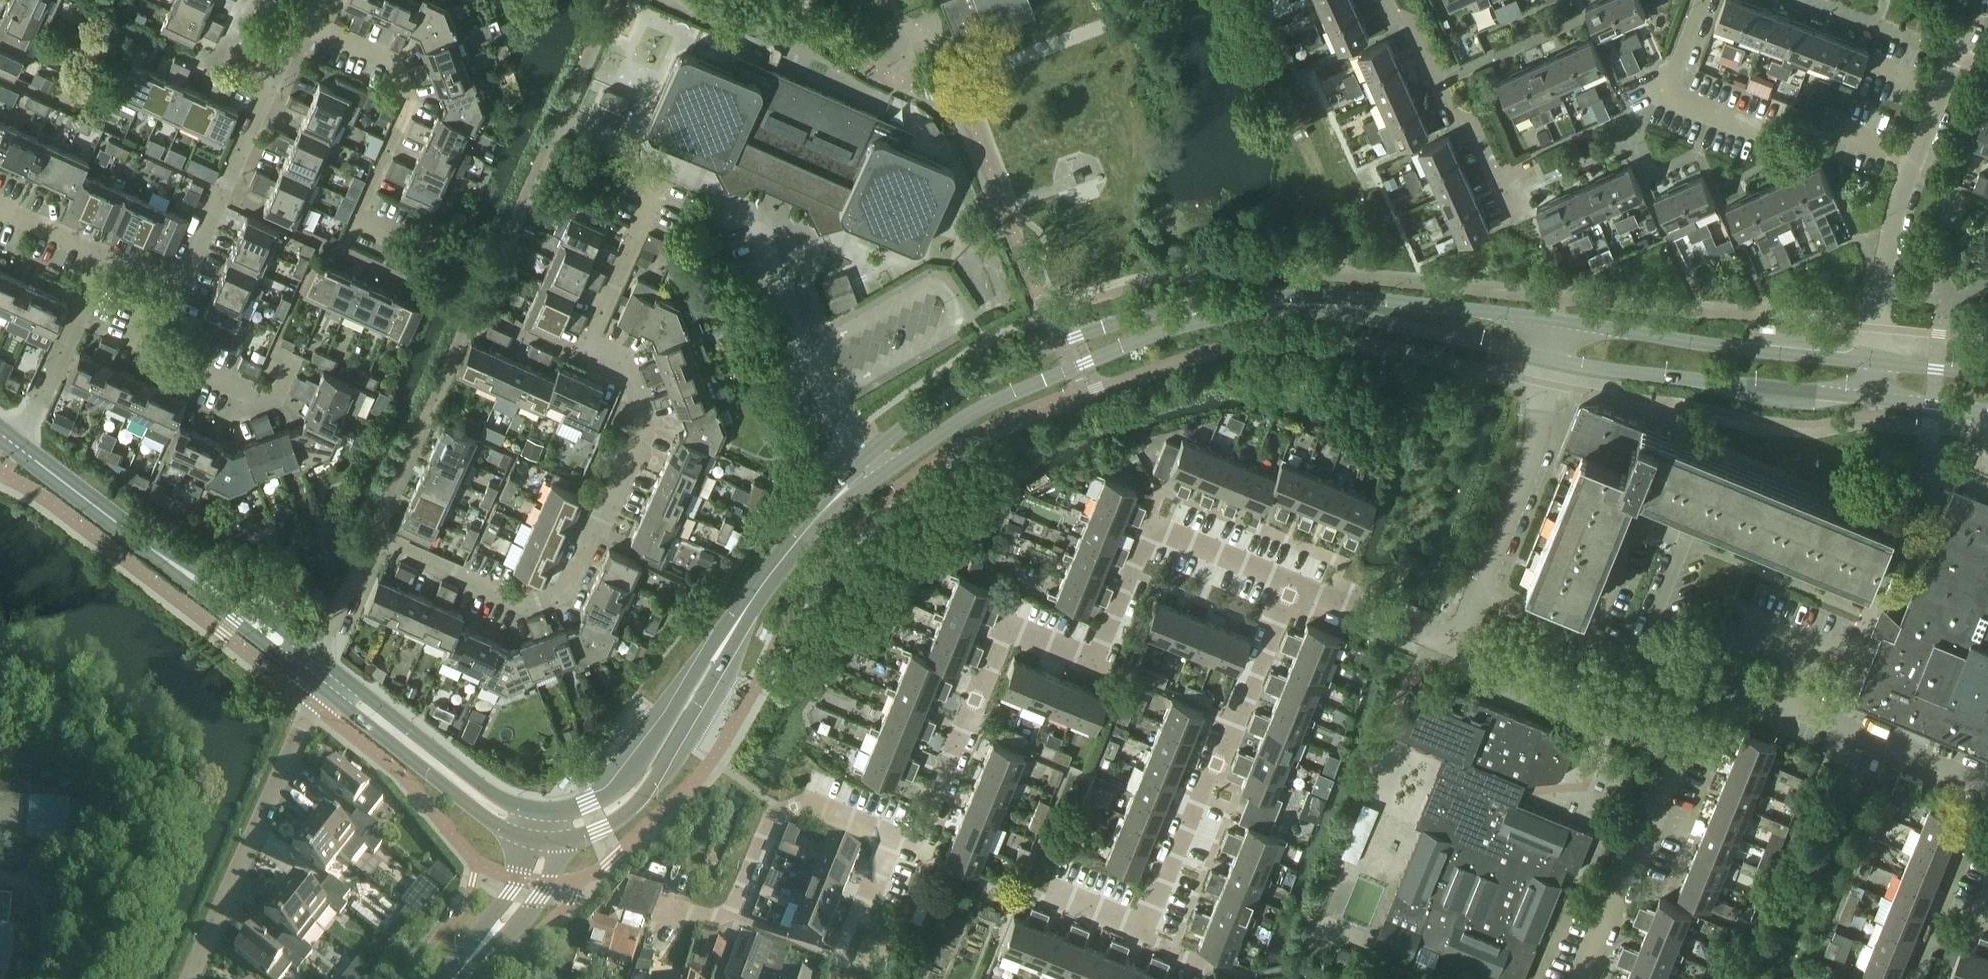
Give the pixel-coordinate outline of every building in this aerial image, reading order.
[(2,18),(33,32),(43,37),(52,16),(43,11),(42,12),(17,0),(10,0),(2,18)] [(42,12),(43,11),(52,16),(59,0),(17,0),(42,12)] [(210,2),(205,0),(174,0),(170,9),(201,23),(210,2)] [(344,3),(365,13),(371,0),(345,0),(344,3)] [(365,13),(386,22),(396,0),(371,0),(365,13)] [(386,22),(408,32),(409,29),(408,28),(421,0),(396,0),(386,22)] [(408,28),(409,29),(419,34),(424,46),(424,47),(458,35),(447,8),(444,9),(441,2),(436,0),(421,0),(408,28)] [(1030,0),(940,0),(962,55),(1019,33),(1013,17),(1034,9),(1030,0)] [(1320,4),(1330,27),(1359,14),(1352,0),(1328,0),(1320,4)] [(1612,0),(1602,0),(1586,7),(1599,36),(1623,25),(1612,0)] [(1623,25),(1646,14),(1640,0),(1612,0),(1623,25)] [(1751,5),(1739,0),(1725,0),(1715,25),(1740,34),(1751,5)] [(84,17),(88,8),(79,3),(75,12),(84,17)] [(1740,34),(1764,43),(1775,14),(1751,5),(1740,34)] [(192,45),(201,23),(170,9),(160,31),(192,45)] [(1369,38),(1359,14),(1330,27),(1341,50),(1369,38)] [(1775,14),(1764,43),(1787,52),(1799,23),(1775,14)] [(354,16),(348,29),(356,33),(362,20),(354,16)] [(0,21),(0,42),(23,53),(24,53),(33,33),(33,32),(2,18),(1,18),(0,21)] [(212,18),(208,26),(222,32),(225,24),(212,18)] [(362,20),(356,33),(365,37),(371,23),(362,20)] [(1308,37),(1319,32),(1315,22),(1303,27),(1308,37)] [(1787,52),(1783,63),(1792,67),(1794,63),(1808,69),(1811,61),(1822,32),(1799,23),(1787,52)] [(218,40),(222,32),(208,26),(205,35),(218,40)] [(1319,32),(1308,37),(1312,46),(1323,41),(1319,32)] [(1637,32),(1628,36),(1634,47),(1642,44),(1637,32)] [(1822,32),(1811,61),(1835,70),(1846,41),(1822,32)] [(424,46),(421,47),(429,70),(462,58),(470,54),(462,33),(458,35),(424,47),(424,46)] [(74,39),(64,35),(60,45),(69,49),(74,39)] [(390,48),(399,52),(405,39),(396,35),(390,48)] [(1634,47),(1628,36),(1617,40),(1623,52),(1634,47)] [(1370,77),(1398,64),(1388,40),(1359,53),(1370,77)] [(1592,40),(1569,50),(1581,79),(1605,68),(1592,40)] [(1726,41),(1721,53),(1731,57),(1735,45),(1726,41)] [(1835,70),(1830,81),(1839,85),(1841,81),(1855,87),(1858,79),(1869,50),(1846,41),(1835,70)] [(14,75),(24,53),(23,53),(0,42),(0,69),(14,75)] [(144,59),(150,46),(141,42),(135,55),(144,59)] [(65,58),(69,49),(60,45),(56,54),(65,58)] [(1735,45),(1731,57),(1741,61),(1745,49),(1735,45)] [(770,57),(778,60),(781,53),(781,52),(781,51),(781,50),(780,49),(780,48),(779,48),(775,46),(774,46),(770,57)] [(647,124),(647,126),(647,127),(648,129),(648,131),(649,132),(650,133),(651,134),(652,135),(654,136),(710,159),(726,190),(727,192),(731,191),(755,184),(765,189),(795,201),(806,206),(817,229),(819,232),(821,232),(853,223),(910,248),(912,249),(914,249),(916,249),(918,248),(920,247),(922,246),(924,245),(925,243),(953,178),(954,176),(954,175),(954,173),(954,172),(954,170),(953,169),(952,167),(951,166),(950,166),(949,165),(948,165),(904,145),(915,131),(774,69),(763,64),(739,54),(737,53),(734,70),(691,51),(689,51),(688,50),(686,50),(684,50),(682,51),(681,52),(679,53),(678,54),(677,55),(676,57),(648,122),(648,123),(647,124)] [(1546,60),(1558,89),(1581,79),(1569,50),(1546,60)] [(177,74),(184,61),(175,57),(169,70),(177,74)] [(462,58),(429,70),(430,70),(438,92),(441,91),(440,90),(470,79),(462,58)] [(1546,60),(1523,70),(1545,122),(1555,117),(1550,106),(1563,100),(1558,89),(1546,60)] [(1773,60),(1768,71),(1779,75),(1783,63),(1773,60)] [(186,78),(192,65),(184,61),(177,74),(186,78)] [(132,62),(112,108),(133,117),(139,103),(154,72),(132,62)] [(1783,63),(1779,75),(1788,78),(1792,67),(1783,63)] [(423,72),(420,64),(406,69),(410,77),(423,72)] [(1380,100),(1409,87),(1398,64),(1370,77),(1380,100)] [(1523,70),(1499,81),(1516,121),(1530,114),(1535,126),(1545,122),(1523,70)] [(154,72),(139,103),(160,113),(174,81),(154,72)] [(423,72),(410,77),(413,86),(427,81),(423,72)] [(1343,77),(1347,87),(1359,81),(1355,72),(1343,77)] [(55,80),(46,76),(41,87),(50,92),(55,80)] [(219,93),(225,80),(216,76),(210,89),(219,93)] [(320,83),(310,104),(342,119),(353,124),(362,104),(366,106),(372,93),(336,77),(331,88),(320,83)] [(470,79),(440,90),(441,91),(445,104),(441,114),(441,115),(470,128),(469,129),(475,131),(483,112),(481,106),(484,105),(474,77),(470,79)] [(1819,77),(1815,89),(1826,93),(1830,81),(1819,77)] [(227,97),(233,84),(225,80),(219,93),(227,97)] [(174,81),(160,113),(181,122),(195,91),(174,81)] [(1359,81),(1347,87),(1352,97),(1363,91),(1359,81)] [(1830,81),(1826,93),(1835,96),(1839,85),(1830,81)] [(1596,86),(1586,90),(1591,101),(1601,97),(1596,86)] [(1380,100),(1390,123),(1419,110),(1409,87),(1380,100)] [(1586,90),(1576,94),(1581,106),(1591,101),(1586,90)] [(195,91),(181,122),(202,131),(216,100),(195,91)] [(307,113),(301,125),(332,140),(342,119),(310,104),(290,95),(287,104),(307,113)] [(28,96),(24,104),(36,110),(40,101),(28,96)] [(223,141),(237,110),(216,100),(202,131),(223,141)] [(52,106),(40,101),(36,110),(48,115),(52,106)] [(1419,110),(1390,123),(1401,147),(1430,134),(1419,110)] [(1987,149),(1987,112),(1985,110),(1973,143),(1987,149)] [(438,113),(428,135),(460,149),(461,147),(469,129),(470,128),(441,115),(441,114),(438,113)] [(66,123),(78,129),(82,120),(70,114),(66,123)] [(408,125),(421,131),(425,123),(412,117),(408,125)] [(1375,118),(1364,123),(1368,132),(1380,127),(1375,118)] [(930,119),(929,120),(925,122),(931,132),(939,127),(935,121),(934,120),(934,119),(933,119),(932,119),(931,119),(930,119)] [(82,120),(78,129),(90,134),(94,125),(82,120)] [(0,134),(0,159),(11,164),(26,133),(5,123),(0,134)] [(332,140),(301,125),(292,146),(323,160),(332,140)] [(418,139),(421,131),(408,125),(404,133),(418,139)] [(1380,127),(1368,132),(1373,142),(1384,137),(1380,127)] [(289,135),(275,129),(271,137),(285,143),(289,135)] [(26,133),(11,164),(32,174),(46,142),(26,133)] [(428,135),(419,155),(451,169),(461,175),(471,152),(461,147),(460,149),(428,135)] [(1420,149),(1430,173),(1459,160),(1448,136),(1420,149)] [(281,151),(285,143),(271,137),(268,145),(281,151)] [(109,140),(105,149),(116,154),(120,145),(109,140)] [(67,152),(46,142),(32,174),(53,183),(67,152)] [(120,145),(116,154),(129,160),(133,151),(120,145)] [(314,181),(323,160),(292,146),(282,167),(314,181)] [(89,162),(67,152),(53,183),(73,192),(74,193),(83,172),(84,172),(89,162)] [(419,155),(410,176),(441,190),(451,169),(419,155)] [(1077,157),(1068,161),(1067,170),(1074,175),(1083,172),(1084,163),(1077,157)] [(151,159),(146,168),(158,173),(162,164),(151,159)] [(393,159),(389,167),(403,173),(406,165),(393,159)] [(1459,160),(1430,173),(1441,196),(1469,183),(1459,160)] [(162,164),(158,173),(171,179),(175,170),(162,164)] [(1821,165),(1797,175),(1820,226),(1829,247),(1840,243),(1825,211),(1839,205),(1821,165)] [(211,166),(206,176),(215,181),(220,170),(211,166)] [(1607,177),(1620,206),(1643,195),(1631,166),(1607,177)] [(305,202),(314,181),(282,167),(273,188),(305,202)] [(403,173),(389,167),(386,175),(399,181),(403,173)] [(1416,168),(1404,173),(1408,183),(1420,178),(1416,168)] [(257,170),(253,179),(266,185),(270,176),(257,170)] [(68,203),(90,213),(104,181),(84,172),(83,172),(74,193),(73,192),(68,203)] [(1980,173),(1974,189),(1982,192),(1987,176),(1980,173)] [(1820,226),(1797,175),(1774,186),(1787,214),(1800,208),(1810,231),(1820,226)] [(410,176),(400,198),(432,212),(441,190),(410,176)] [(1703,176),(1679,187),(1692,215),(1693,215),(1714,205),(1716,205),(1703,176)] [(1620,206),(1607,177),(1584,187),(1597,216),(1620,206)] [(205,183),(193,178),(188,187),(201,193),(205,183)] [(1424,188),(1420,178),(1408,183),(1412,193),(1424,188)] [(266,185),(253,179),(249,187),(262,193),(266,185)] [(111,222),(125,191),(104,181),(90,213),(111,222)] [(1479,206),(1469,183),(1441,196),(1451,219),(1479,206)] [(1774,186),(1751,196),(1764,225),(1768,236),(1778,231),(1778,232),(1792,226),(1787,214),(1774,186)] [(1597,216),(1584,187),(1561,198),(1574,226),(1597,216)] [(1679,187),(1655,197),(1668,226),(1669,225),(1674,237),(1688,231),(1688,230),(1698,226),(1693,215),(1692,215),(1679,187)] [(273,188),(263,209),(295,224),(302,227),(312,205),(305,201),(305,202),(273,188)] [(111,222),(132,232),(146,200),(125,191),(111,222)] [(1740,235),(1764,225),(1751,196),(1727,206),(1740,235)] [(1550,237),(1574,226),(1561,198),(1537,208),(1550,237)] [(146,200),(132,232),(153,241),(167,210),(146,200)] [(1490,230),(1479,206),(1451,219),(1461,242),(1490,230)] [(188,219),(167,210),(153,241),(174,251),(188,219)] [(1635,212),(1625,216),(1630,228),(1640,223),(1635,212)] [(1435,214),(1425,219),(1429,229),(1440,224),(1435,214)] [(238,237),(269,251),(279,230),(247,215),(238,237)] [(561,237),(593,252),(602,230),(571,216),(561,237)] [(1625,216),(1615,221),(1620,232),(1630,228),(1625,216)] [(1698,226),(1703,237),(1710,254),(1720,250),(1712,233),(1707,221),(1698,226)] [(1440,224),(1429,229),(1433,238),(1444,234),(1440,224)] [(1698,226),(1688,230),(1688,231),(1693,242),(1703,237),(1698,226)] [(1778,231),(1768,236),(1774,247),(1782,266),(1792,262),(1778,232),(1778,231)] [(1588,233),(1579,237),(1584,249),(1594,245),(1588,233)] [(1774,247),(1768,236),(1759,240),(1764,252),(1774,247)] [(238,237),(228,258),(260,272),(269,251),(238,237)] [(552,258),(583,272),(593,252),(561,237),(552,258)] [(1579,237),(1569,241),(1575,253),(1584,249),(1579,237)] [(616,253),(603,247),(600,255),(613,261),(616,253)] [(302,252),(297,264),(307,268),(312,256),(302,252)] [(228,258),(219,279),(251,293),(260,297),(264,288),(255,284),(260,272),(228,258)] [(574,293),(583,272),(552,258),(542,279),(574,293)] [(303,292),(325,302),(339,270),(318,260),(303,292)] [(297,264),(292,275),(301,280),(307,268),(297,264)] [(594,267),(590,276),(603,282),(607,273),(594,267)] [(325,302),(346,311),(360,280),(339,270),(325,302)] [(11,314),(25,283),(4,273),(0,282),(0,309),(11,314)] [(838,309),(855,302),(843,273),(827,279),(826,280),(825,281),(824,281),(823,282),(823,283),(823,285),(823,286),(823,287),(830,306),(831,306),(831,307),(832,308),(833,309),(834,309),(835,309),(836,309),(837,309),(838,309)] [(600,290),(603,282),(590,276),(586,284),(600,290)] [(629,296),(617,321),(639,331),(640,331),(641,329),(640,328),(656,294),(655,294),(658,287),(637,278),(632,290),(629,296)] [(241,314),(251,293),(219,279),(210,299),(241,314)] [(574,293),(542,279),(533,300),(564,314),(574,293)] [(346,311),(367,320),(381,289),(360,280),(346,311)] [(11,314),(5,327),(26,336),(32,324),(46,292),(25,283),(11,314)] [(367,320),(387,330),(402,298),(381,289),(367,320)] [(32,324),(26,336),(48,346),(53,333),(67,302),(46,292),(32,324)] [(284,293),(278,305),(288,309),(293,298),(284,293)] [(656,294),(640,328),(641,329),(651,333),(656,346),(690,334),(692,333),(703,329),(694,305),(681,310),(680,307),(676,309),(674,302),(656,294)] [(423,308),(402,298),(387,330),(409,339),(423,308)] [(232,335),(241,314),(210,299),(200,321),(211,326),(206,337),(240,353),(245,341),(232,335)] [(555,336),(564,314),(533,300),(523,321),(555,336)] [(278,305),(273,318),(282,322),(288,309),(278,305)] [(575,309),(571,317),(585,323),(588,315),(575,309)] [(581,331),(585,323),(571,317),(568,325),(581,331)] [(486,334),(497,339),(502,330),(490,325),(486,334)] [(513,335),(502,330),(497,339),(509,345),(513,335)] [(658,361),(639,368),(642,376),(656,371),(662,369),(694,357),(707,352),(701,336),(692,333),(690,334),(656,346),(653,347),(658,361)] [(102,337),(96,351),(104,354),(111,341),(102,337)] [(292,349),(295,342),(284,337),(281,344),(292,349)] [(119,345),(111,341),(104,354),(113,358),(119,345)] [(479,382),(493,350),(471,341),(457,372),(479,382)] [(527,353),(539,358),(543,349),(532,344),(527,353)] [(543,349),(539,358),(550,363),(555,354),(543,349)] [(311,358),(310,359),(323,365),(328,356),(314,350),(311,358)] [(493,350),(479,382),(499,391),(513,359),(493,350)] [(87,393),(101,361),(80,351),(66,383),(87,393)] [(243,356),(238,367),(257,376),(262,365),(243,356)] [(328,356),(323,365),(335,370),(339,361),(328,356)] [(694,357),(662,369),(670,391),(702,379),(702,378),(694,357)] [(534,369),(513,359),(499,391),(520,400),(534,369)] [(87,393),(108,402),(122,370),(101,361),(87,393)] [(546,399),(547,399),(558,404),(555,411),(563,415),(581,376),(559,367),(554,378),(555,378),(546,399)] [(355,368),(351,377),(358,380),(364,383),(368,374),(355,368)] [(554,378),(534,369),(520,400),(542,410),(547,399),(546,399),(555,378),(554,378)] [(129,411),(143,380),(122,370),(108,402),(129,411)] [(656,371),(642,376),(645,385),(659,380),(656,371)] [(314,393),(345,407),(357,412),(367,391),(324,372),(314,393)] [(368,374),(364,383),(376,388),(380,379),(368,374)] [(670,391),(651,398),(654,407),(673,399),(679,413),(681,412),(681,411),(714,399),(714,398),(719,396),(716,389),(719,383),(717,377),(714,376),(713,374),(702,378),(702,379),(670,391)] [(307,390),(310,382),(297,376),(294,384),(307,390)] [(563,415),(561,420),(581,428),(579,433),(593,439),(598,428),(609,402),(598,397),(602,386),(581,376),(563,415)] [(17,390),(20,382),(7,377),(4,385),(17,390)] [(132,413),(127,425),(144,432),(163,389),(143,380),(129,411),(132,413)] [(303,399),(307,390),(294,384),(289,393),(303,399)] [(163,389),(144,432),(166,442),(185,399),(177,395),(175,390),(168,387),(163,389)] [(336,428),(345,407),(314,393),(304,415),(307,416),(307,415),(336,428)] [(714,399),(681,411),(681,412),(686,424),(681,434),(681,435),(710,448),(710,449),(715,452),(716,451),(723,433),(721,427),(724,425),(718,410),(720,410),(718,405),(717,405),(714,399)] [(1645,423),(1600,405),(1600,406),(1582,413),(1581,413),(1560,464),(1565,466),(1527,561),(1531,563),(1524,580),(1583,604),(1631,486),(1639,490),(1643,479),(1658,485),(1656,491),(1659,492),(1661,497),(1663,498),(1663,499),(1688,510),(1690,505),(1875,580),(1895,531),(1670,439),(1672,434),(1644,423),(1645,423)] [(264,430),(273,427),(268,413),(259,416),(264,430)] [(342,430),(336,428),(307,415),(307,416),(302,426),(290,431),(289,431),(300,461),(299,461),(300,465),(328,455),(327,451),(333,449),(342,430)] [(259,416),(251,419),(256,433),(264,430),(259,416)] [(445,424),(435,446),(466,460),(476,438),(445,424)] [(187,466),(202,435),(180,425),(166,457),(187,466)] [(278,469),(299,461),(300,461),(289,431),(290,431),(289,428),(266,436),(278,469)] [(679,433),(669,455),(701,469),(710,449),(710,448),(681,435),(681,434),(679,433)] [(223,445),(202,435),(187,466),(207,475),(208,476),(221,447),(222,447),(223,445)] [(1193,480),(1206,447),(1186,440),(1188,436),(1184,435),(1179,446),(1165,440),(1152,471),(1167,477),(1169,470),(1193,480)] [(258,476),(278,469),(266,436),(244,444),(245,447),(246,447),(257,477),(258,476)] [(97,454),(107,458),(112,449),(101,444),(97,454)] [(1206,447),(1193,480),(1216,489),(1229,457),(1210,449),(1211,446),(1207,444),(1206,447)] [(425,466),(457,481),(466,460),(435,446),(425,466)] [(259,480),(258,476),(257,477),(246,447),(245,447),(232,452),(222,447),(221,447),(208,476),(207,475),(205,481),(223,489),(230,487),(231,490),(259,480)] [(123,454),(112,449),(107,458),(119,463),(123,454)] [(513,455),(504,451),(498,462),(508,467),(513,455)] [(1229,457),(1216,489),(1239,498),(1252,466),(1233,458),(1234,455),(1230,454),(1229,457)] [(669,455),(660,476),(691,490),(699,493),(708,473),(701,469),(669,455)] [(1268,493),(1269,493),(1292,502),(1305,470),(1285,463),(1286,459),(1282,458),(1275,475),(1268,493)] [(1252,466),(1239,498),(1263,508),(1269,493),(1268,493),(1275,475),(1255,467),(1256,465),(1253,463),(1252,466)] [(425,466),(416,487),(448,501),(457,481),(425,466)] [(1305,470),(1292,502),(1315,512),(1328,480),(1308,472),(1309,469),(1306,467),(1305,470)] [(1096,473),(1095,476),(1102,479),(1095,496),(1142,516),(1145,510),(1146,507),(1131,501),(1136,489),(1096,473)] [(149,479),(137,474),(134,481),(147,486),(149,479)] [(510,475),(505,487),(514,491),(519,480),(510,475)] [(660,476),(650,497),(682,511),(691,490),(660,476)] [(1328,480),(1315,512),(1338,521),(1351,489),(1331,481),(1332,478),(1329,477),(1328,480)] [(755,480),(749,491),(759,496),(764,484),(755,480)] [(489,482),(484,493),(494,497),(499,487),(489,482)] [(542,503),(573,517),(583,496),(551,482),(542,503)] [(1180,482),(1176,492),(1187,496),(1191,487),(1180,482)] [(1352,486),(1351,489),(1338,521),(1362,531),(1375,499),(1354,491),(1355,488),(1352,486)] [(438,522),(448,501),(416,487),(407,508),(438,522)] [(505,487),(500,498),(509,502),(514,491),(505,487)] [(1956,490),(1895,638),(1884,633),(1856,702),(1987,756),(1987,503),(1956,490)] [(753,507),(759,496),(749,491),(744,503),(753,507)] [(162,492),(158,501),(169,506),(173,498),(162,492)] [(1204,492),(1200,502),(1210,506),(1214,496),(1204,492)] [(484,493),(479,505),(488,510),(494,497),(484,493)] [(1084,512),(1082,518),(1086,520),(1087,517),(1119,530),(1124,518),(1139,524),(1142,516),(1095,496),(1088,514),(1084,512)] [(650,497),(641,517),(673,532),(672,532),(678,535),(688,513),(682,511),(650,497)] [(173,498),(169,506),(181,511),(185,503),(173,498)] [(1226,501),(1222,511),(1233,515),(1237,505),(1226,501)] [(542,503),(533,524),(564,538),(573,517),(542,503)] [(1289,510),(1279,505),(1275,515),(1285,519),(1289,510)] [(429,544),(438,522),(407,508),(397,530),(429,544)] [(1250,511),(1246,521),(1257,525),(1260,515),(1250,511)] [(1313,519),(1302,515),(1298,525),(1309,529),(1313,519)] [(486,529),(496,533),(501,521),(491,517),(486,529)] [(641,517),(631,539),(642,544),(637,555),(662,567),(668,555),(663,553),(672,532),(673,532),(641,517)] [(725,517),(720,528),(730,532),(735,521),(725,517)] [(1086,520),(1079,537),(1126,556),(1129,547),(1115,541),(1119,530),(1087,517),(1086,520)] [(471,523),(466,535),(475,539),(480,527),(471,523)] [(533,524),(523,545),(555,559),(564,538),(533,524)] [(1325,524),(1321,534),(1332,538),(1335,528),(1325,524)] [(725,544),(730,532),(720,528),(715,540),(725,544)] [(490,544),(496,533),(486,529),(481,540),(490,544)] [(1354,547),(1358,538),(1348,533),(1344,543),(1354,547)] [(470,550),(475,539),(466,535),(461,546),(470,550)] [(1068,553),(1066,558),(1069,560),(1071,557),(1103,570),(1108,558),(1122,564),(1126,556),(1079,537),(1072,554),(1068,553)] [(545,581),(555,559),(523,545),(514,567),(545,581)] [(599,571),(631,585),(641,564),(609,550),(599,571)] [(1069,560),(1063,577),(1110,596),(1113,587),(1098,581),(1103,570),(1071,557),(1069,560)] [(394,575),(403,579),(409,566),(400,562),(394,575)] [(409,566),(403,579),(411,583),(417,569),(409,566)] [(622,606),(631,585),(599,571),(590,592),(622,606)] [(956,579),(949,596),(996,615),(1000,606),(985,600),(990,588),(950,572),(949,576),(956,579)] [(364,608),(385,618),(399,586),(378,577),(364,608)] [(1106,604),(1110,596),(1063,577),(1056,594),(1048,591),(1047,595),(1086,611),(1091,598),(1106,604)] [(436,594),(444,597),(450,584),(442,580),(436,594)] [(679,581),(673,592),(683,597),(688,585),(679,581)] [(450,584),(444,597),(453,601),(459,588),(450,584)] [(406,627),(420,595),(399,586),(385,618),(406,627)] [(622,606),(590,592),(581,614),(583,615),(584,614),(612,627),(613,626),(622,606)] [(420,595),(406,627),(427,636),(441,605),(420,595)] [(939,612),(936,618),(940,619),(941,616),(973,629),(978,617),(993,624),(996,615),(949,596),(942,613),(939,612)] [(1166,641),(1179,610),(1155,600),(1143,632),(1166,641)] [(441,605),(427,636),(447,645),(448,646),(457,625),(458,625),(463,614),(441,605)] [(654,607),(649,618),(658,622),(663,611),(654,607)] [(1190,651),(1202,619),(1179,610),(1166,641),(1190,651)] [(544,613),(535,616),(540,629),(549,626),(544,613)] [(577,660),(576,660),(577,664),(585,661),(585,662),(590,661),(589,659),(605,653),(604,650),(610,648),(618,629),(613,626),(612,627),(584,614),(583,615),(579,625),(566,630),(565,630),(577,660)] [(540,629),(535,616),(527,619),(532,633),(540,629)] [(940,619),(933,636),(980,655),(983,646),(969,640),(973,629),(941,616),(940,619)] [(644,630),(653,634),(658,622),(649,618),(644,630)] [(1213,660),(1225,629),(1202,619),(1190,651),(1213,660)] [(478,634),(458,625),(457,625),(448,646),(447,645),(442,656),(464,666),(478,634)] [(1287,631),(1284,640),(1331,659),(1338,642),(1345,645),(1346,641),(1307,625),(1302,637),(1287,631)] [(565,627),(543,636),(555,668),(576,660),(577,660),(565,630),(566,630),(565,627)] [(1225,629),(1213,660),(1236,670),(1249,638),(1225,629)] [(464,666),(485,675),(498,646),(499,647),(500,644),(478,634),(464,666)] [(555,668),(543,636),(521,644),(521,647),(522,646),(534,676),(535,676),(555,668)] [(980,655),(933,636),(926,653),(919,650),(918,653),(917,653),(942,663),(942,664),(957,670),(962,658),(976,664),(980,655)] [(1324,676),(1331,659),(1284,640),(1280,648),(1295,654),(1290,666),(1323,679),(1324,676)] [(485,675),(482,681),(500,689),(507,686),(508,690),(524,684),(524,685),(529,683),(529,682),(536,680),(535,676),(534,676),(522,646),(521,647),(509,651),(499,647),(498,646),(485,675)] [(908,654),(902,671),(949,690),(952,681),(937,675),(942,664),(942,663),(917,653),(918,653),(903,647),(901,651),(908,654)] [(1024,700),(1037,669),(1013,659),(1000,690),(1024,700)] [(1141,665),(1137,675),(1150,681),(1154,671),(1141,665)] [(1268,679),(1315,698),(1321,682),(1325,683),(1327,677),(1324,676),(1323,679),(1290,666),(1286,677),(1271,671),(1268,679)] [(1024,700),(1047,709),(1060,678),(1037,669),(1024,700)] [(891,687),(888,692),(892,694),(893,691),(925,704),(930,692),(945,698),(949,690),(902,671),(894,688),(891,687)] [(1154,671),(1150,681),(1164,686),(1168,676),(1154,671)] [(1060,678),(1047,709),(1070,718),(1083,687),(1060,678)] [(1306,719),(1307,716),(1315,698),(1268,679),(1264,688),(1279,694),(1274,706),(1306,719)] [(1183,694),(1196,700),(1200,690),(1187,684),(1183,694)] [(1083,687),(1070,718),(1094,728),(1107,697),(1083,687)] [(1373,947),(1409,962),(1410,960),(1414,962),(1412,966),(1430,973),(1439,952),(1443,953),(1442,954),(1503,978),(1523,978),(1537,946),(1535,945),(1538,938),(1540,939),(1563,884),(1561,883),(1568,867),(1578,871),(1593,833),(1579,827),(1573,824),(1572,826),(1516,803),(1525,782),(1558,779),(1562,776),(1566,769),(1578,741),(1564,735),(1533,722),(1523,718),(1479,700),(1449,688),(1443,700),(1411,688),(1395,728),(1446,749),(1417,825),(1422,827),(1374,945),(1373,947)] [(1214,695),(1200,690),(1196,700),(1210,705),(1214,695)] [(892,694),(885,711),(932,730),(936,721),(921,715),(925,704),(893,691),(892,694)] [(1127,694),(1122,706),(1133,710),(1138,696),(1128,692),(1127,694)] [(1172,698),(1162,721),(1193,734),(1203,710),(1172,698)] [(441,717),(445,708),(434,703),(429,712),(441,717)] [(1122,706),(1117,719),(1127,723),(1133,710),(1122,706)] [(1251,720),(1298,739),(1305,722),(1309,723),(1311,717),(1307,716),(1306,719),(1274,706),(1270,717),(1255,711),(1251,720)] [(457,713),(445,708),(441,717),(453,723),(457,713)] [(875,726),(872,732),(876,734),(877,731),(909,744),(914,732),(929,738),(932,730),(885,711),(878,728),(875,726)] [(1291,756),(1298,739),(1251,720),(1248,728),(1263,734),(1258,746),(1290,759),(1291,756)] [(1162,721),(1152,744),(1184,757),(1193,734),(1162,721)] [(999,724),(995,734),(1008,739),(1012,729),(999,724)] [(1012,729),(1008,739),(1023,745),(1027,735),(1012,729)] [(876,734),(869,751),(916,770),(919,761),(905,755),(909,744),(877,731),(876,734)] [(1746,731),(1736,755),(1767,768),(1777,744),(1746,731)] [(1109,738),(1104,752),(1114,756),(1119,742),(1109,738)] [(983,765),(1014,778),(1024,754),(992,741),(983,765)] [(1044,743),(1041,753),(1054,758),(1058,748),(1044,743)] [(1143,767),(1174,780),(1184,757),(1152,744),(1143,767)] [(1293,763),(1295,757),(1291,756),(1290,759),(1258,746),(1253,757),(1238,751),(1235,760),(1282,779),(1289,762),(1293,763)] [(1058,748),(1054,758),(1068,764),(1072,754),(1058,748)] [(916,770),(869,751),(862,768),(855,765),(853,769),(893,785),(898,772),(912,778),(916,770)] [(1104,752),(1098,764),(1108,768),(1114,756),(1104,752)] [(1736,755),(1727,778),(1758,791),(1767,768),(1736,755)] [(1275,796),(1282,779),(1235,760),(1231,768),(1246,774),(1241,787),(1250,791),(1238,821),(1247,825),(1247,824),(1269,833),(1269,832),(1282,799),(1275,796)] [(359,811),(351,820),(371,836),(379,827),(368,818),(383,799),(336,762),(321,781),(359,811)] [(1014,778),(983,765),(973,788),(1005,801),(1014,778)] [(1053,766),(1047,780),(1058,784),(1063,770),(1053,766)] [(1134,790),(1165,803),(1174,780),(1143,767),(1134,790)] [(1778,778),(1791,783),(1795,773),(1782,768),(1778,778)] [(1808,779),(1795,773),(1791,783),(1805,789),(1808,779)] [(1727,778),(1717,801),(1749,814),(1758,791),(1727,778)] [(1090,784),(1085,798),(1095,802),(1100,788),(1090,784)] [(964,811),(995,824),(1005,801),(973,788),(964,811)] [(1124,814),(1155,826),(1165,803),(1134,790),(1124,814)] [(11,797),(9,797),(1,797),(0,797),(0,845),(6,845),(11,797)] [(13,798),(11,797),(6,845),(27,848),(28,842),(79,847),(83,811),(31,806),(32,803),(27,802),(21,799),(13,798)] [(1095,802),(1085,798),(1079,811),(1089,815),(1095,802)] [(1039,799),(1034,813),(1044,817),(1050,803),(1039,799)] [(1888,800),(1882,814),(1891,817),(1897,804),(1888,800)] [(1717,801),(1708,824),(1739,837),(1749,814),(1717,801)] [(1921,830),(1953,842),(1962,819),(1931,806),(1921,830)] [(321,811),(307,830),(340,856),(351,865),(365,847),(374,854),(382,844),(371,836),(351,820),(344,829),(321,811)] [(995,824),(964,811),(955,834),(986,847),(995,824)] [(1044,817),(1034,813),(1028,826),(1039,830),(1044,817)] [(1115,837),(1146,849),(1155,826),(1124,814),(1115,837)] [(1759,823),(1772,829),(1776,819),(1763,814),(1759,823)] [(1886,831),(1891,817),(1882,814),(1877,827),(1886,831)] [(1790,825),(1776,819),(1772,829),(1786,834),(1790,825)] [(1228,830),(1224,839),(1271,858),(1278,841),(1286,844),(1287,840),(1269,832),(1269,833),(1247,824),(1247,825),(1243,836),(1228,830)] [(1708,824),(1699,847),(1730,860),(1739,837),(1708,824)] [(340,856),(307,830),(292,848),(325,874),(339,857),(340,856)] [(1943,866),(1953,842),(1921,830),(1912,853),(1943,866)] [(1081,835),(1071,831),(1065,845),(1075,849),(1081,835)] [(986,847),(955,834),(945,858),(976,871),(986,847)] [(1136,873),(1146,849),(1115,837),(1105,860),(1136,873)] [(1263,878),(1264,875),(1271,858),(1224,839),(1221,847),(1236,853),(1231,865),(1263,878)] [(818,864),(850,877),(860,853),(828,840),(818,864)] [(778,853),(791,859),(795,850),(781,844),(778,853)] [(1021,846),(1016,859),(1025,863),(1030,849),(1021,846)] [(1863,859),(1873,863),(1878,850),(1869,846),(1863,859)] [(1699,847),(1689,870),(1720,883),(1730,860),(1699,847)] [(808,855),(795,850),(791,859),(804,865),(808,855)] [(1934,889),(1943,866),(1912,853),(1903,876),(1934,889)] [(1025,863),(1016,859),(1010,872),(1020,876),(1025,863)] [(1873,863),(1863,859),(1858,873),(1867,877),(1873,863)] [(1754,875),(1758,865),(1744,860),(1741,869),(1754,875)] [(841,900),(850,877),(818,864),(809,887),(841,900)] [(1208,879),(1255,898),(1262,881),(1266,882),(1268,877),(1264,875),(1263,878),(1231,865),(1226,876),(1212,870),(1208,879)] [(1771,871),(1758,865),(1754,875),(1767,880),(1771,871)] [(1715,897),(1720,883),(1689,870),(1680,894),(1737,918),(1741,908),(1715,897)] [(1924,912),(1934,889),(1903,876),(1893,899),(1924,912)] [(293,878),(278,897),(316,927),(330,909),(340,916),(347,907),(342,903),(323,887),(315,896),(293,878)] [(342,903),(350,893),(330,878),(323,887),(342,903)] [(631,878),(619,911),(651,923),(651,921),(656,908),(663,890),(631,878)] [(1247,918),(1248,915),(1255,898),(1208,879),(1205,887),(1219,893),(1215,905),(1247,918)] [(809,887),(800,910),(831,923),(841,900),(809,887)] [(772,905),(776,895),(763,890),(759,899),(772,905)] [(1845,906),(1854,909),(1859,896),(1850,892),(1845,906)] [(776,895),(772,905),(786,910),(789,900),(776,895)] [(13,954),(13,951),(13,944),(11,936),(12,932),(8,932),(12,897),(0,896),(0,952),(13,954)] [(278,897),(264,915),(286,933),(279,942),(299,958),(305,963),(313,954),(302,945),(316,927),(278,897)] [(1637,914),(1683,933),(1690,916),(1698,919),(1700,915),(1660,899),(1655,911),(1640,905),(1637,914)] [(1915,935),(1924,912),(1893,899),(1884,922),(1915,935)] [(917,900),(910,918),(921,922),(928,904),(917,900)] [(1192,919),(1239,938),(1246,921),(1249,922),(1252,917),(1248,915),(1247,918),(1215,905),(1210,916),(1195,910),(1192,919)] [(1004,950),(1022,957),(1041,910),(1032,906),(1026,921),(1014,916),(998,955),(1002,957),(1004,950)] [(1854,909),(1845,906),(1839,919),(1849,923),(1854,909)] [(822,947),(831,923),(800,910),(790,934),(822,947)] [(1037,967),(1043,970),(1044,966),(1041,965),(1055,933),(1043,928),(1049,913),(1041,910),(1022,957),(1038,964),(1037,967)] [(1674,954),(1675,952),(1683,933),(1637,914),(1633,923),(1648,929),(1644,940),(1674,954)] [(1232,955),(1239,938),(1192,919),(1188,927),(1203,933),(1198,946),(1238,962),(1239,958),(1232,955)] [(1906,958),(1915,935),(1884,922),(1874,945),(1906,958)] [(1062,973),(1081,926),(1072,923),(1066,937),(1055,933),(1041,965),(1044,966),(1062,973)] [(608,958),(617,932),(594,925),(585,951),(608,958)] [(1094,949),(1083,944),(1089,930),(1081,926),(1062,973),(1076,978),(1082,978),(1094,949)] [(736,929),(730,943),(737,945),(724,978),(777,978),(786,954),(784,954),(786,949),(736,929)] [(617,932),(608,958),(631,965),(640,939),(617,932)] [(234,952),(268,978),(282,978),(292,967),(298,972),(305,963),(299,958),(279,942),(272,951),(249,933),(234,952)] [(1949,978),(1973,978),(1987,943),(1987,938),(1981,935),(1975,950),(1963,945),(1950,976),(1949,978)] [(1121,942),(1112,939),(1106,954),(1094,949),(1082,978),(1106,978),(1121,942)] [(1841,942),(1831,939),(1826,952),(1835,956),(1841,942)] [(1677,959),(1679,953),(1675,952),(1674,954),(1644,940),(1639,951),(1624,945),(1621,954),(1666,973),(1673,957),(1677,959)] [(1135,965),(1123,961),(1129,946),(1121,942),(1106,978),(1129,978),(1135,965)] [(1973,978),(1987,978),(1987,943),(1973,978)] [(1874,945),(1865,969),(1889,978),(1897,978),(1906,958),(1874,945)] [(0,952),(0,978),(3,978),(3,974),(7,975),(8,970),(11,963),(12,956),(13,954),(0,952)] [(1666,973),(1621,954),(1617,963),(1632,969),(1628,978),(1664,978),(1666,973)] [(1161,959),(1152,955),(1146,970),(1135,965),(1129,978),(1153,978),(1161,959)] [(1161,959),(1153,978),(1168,978),(1163,977),(1169,962),(1161,959)]
